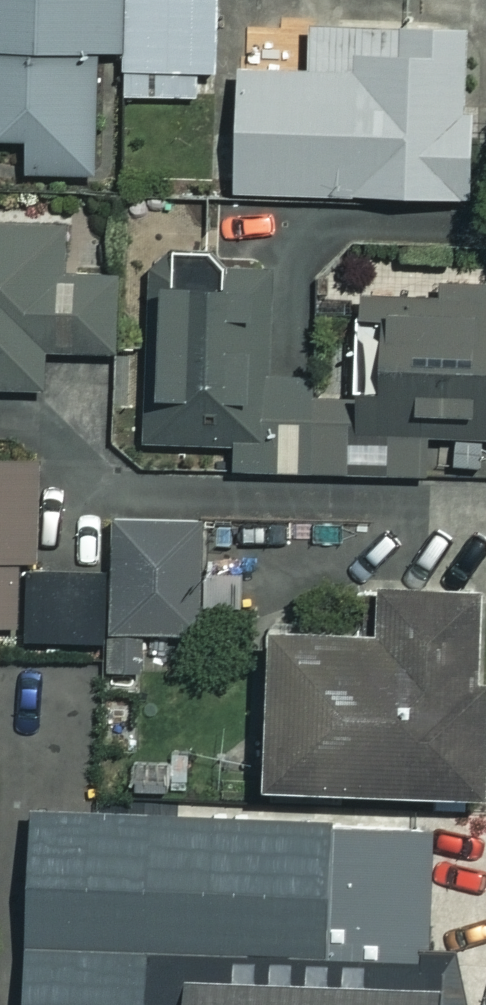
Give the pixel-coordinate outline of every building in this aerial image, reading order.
[(121,0),(0,0),(0,133),(25,133),(26,170),(127,168),(125,94),(121,0)] [(125,94),(218,92),(215,0),(121,0),(125,94)] [(308,59),(234,58),(232,190),(476,193),(478,14),(308,12),(308,59)] [(0,218),(0,383),(43,384),(44,344),(117,346),(119,272),(63,270),(65,220),(0,218)] [(371,263),(370,291),(344,291),(341,389),(257,386),(261,276),(214,274),(215,249),(159,247),(152,437),(233,440),(232,463),(425,470),(427,431),(485,433),(485,267),(371,263)] [(0,451),(0,617),(13,617),(13,555),(38,554),(38,451),(0,451)] [(111,569),(111,626),(201,626),(202,517),(112,516),(111,569)] [(111,626),(111,569),(25,568),(24,633),(111,634),(111,626)] [(479,592),(373,590),(372,632),(261,630),(258,792),(475,796),(479,592)] [(27,801),(18,1004),(475,1004),(457,934),(432,933),(437,818),(27,801)]
